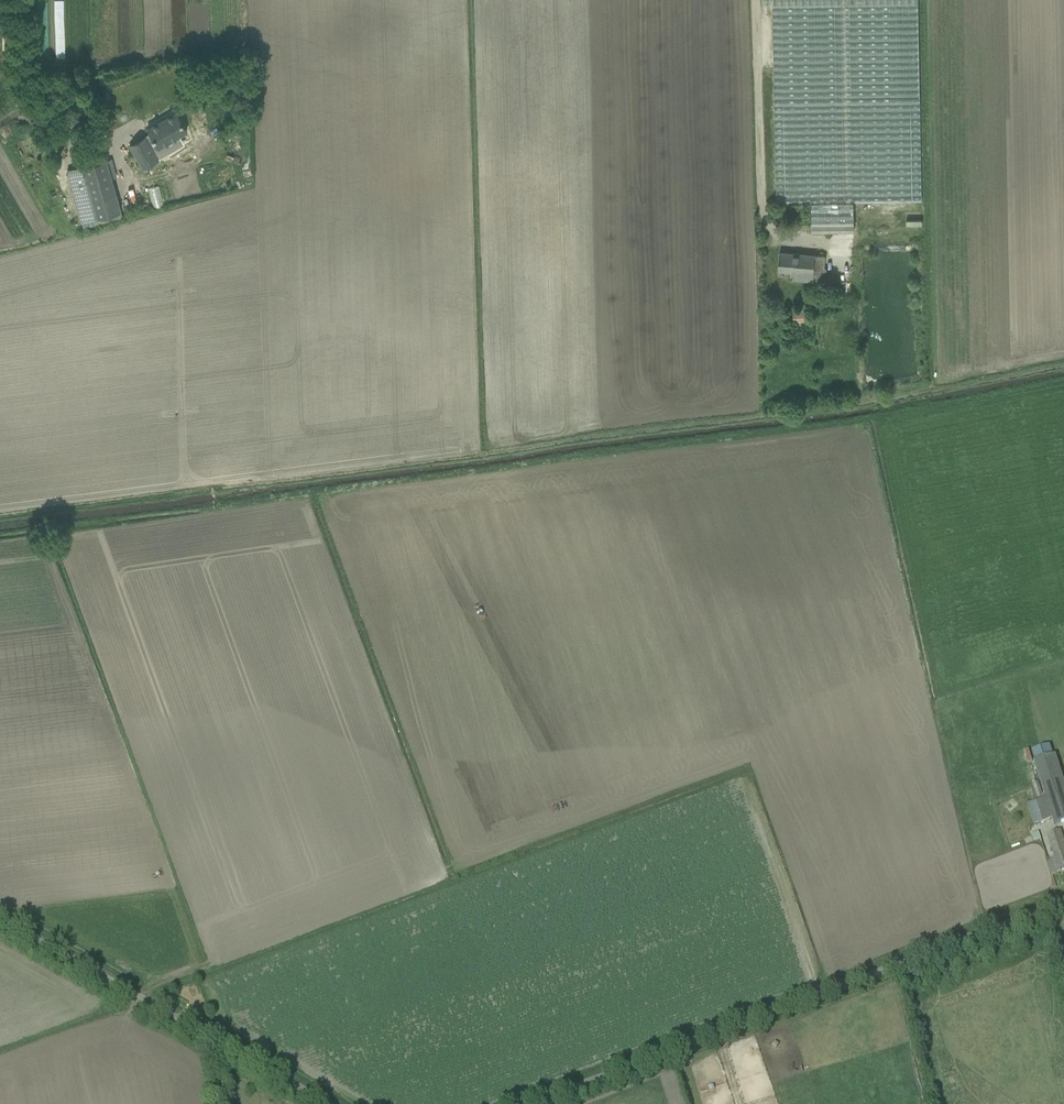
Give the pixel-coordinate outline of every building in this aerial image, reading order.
[(922,201),(918,0),(763,0),(763,5),(773,5),(776,203),(812,203),(854,202),(881,202),(922,201)] [(143,168),(159,158),(153,148),(161,143),(162,145),(187,131),(176,112),(147,128),(151,135),(146,137),(145,136),(129,145),(143,168)] [(106,159),(81,166),(95,218),(120,211),(106,159)] [(812,203),(812,231),(854,231),(854,202),(812,203)] [(823,273),(824,255),(780,252),(778,270),(792,271),(791,278),(820,281),(820,273),(823,273)] [(794,322),(808,320),(807,307),(792,308),(794,322)] [(1034,763),(1045,799),(1044,799),(1036,802),(1042,822),(1050,819),(1052,825),(1063,821),(1063,787),(1054,756),(1034,763)] [(1060,831),(1047,835),(1054,859),(1047,861),(1052,874),(1063,870),(1063,844),(1060,831)] [(223,1102),(229,1096),(225,1092),(219,1098),(223,1102)]
